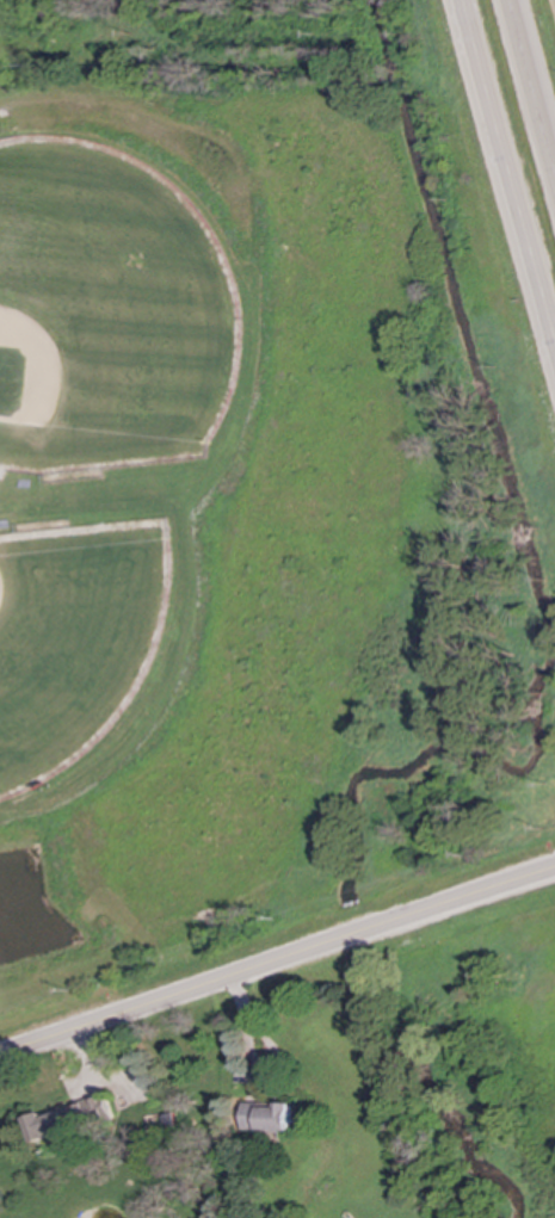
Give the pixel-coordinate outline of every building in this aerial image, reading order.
[(113,1118),(107,1095),(79,1101),(85,1125),(113,1118)] [(243,1130),(291,1131),(291,1103),(278,1103),(245,1102),(243,1130)] [(35,1140),(72,1130),(66,1111),(44,1117),(43,1113),(26,1118),(35,1140)] [(61,1154),(77,1149),(70,1129),(55,1134),(61,1154)]
